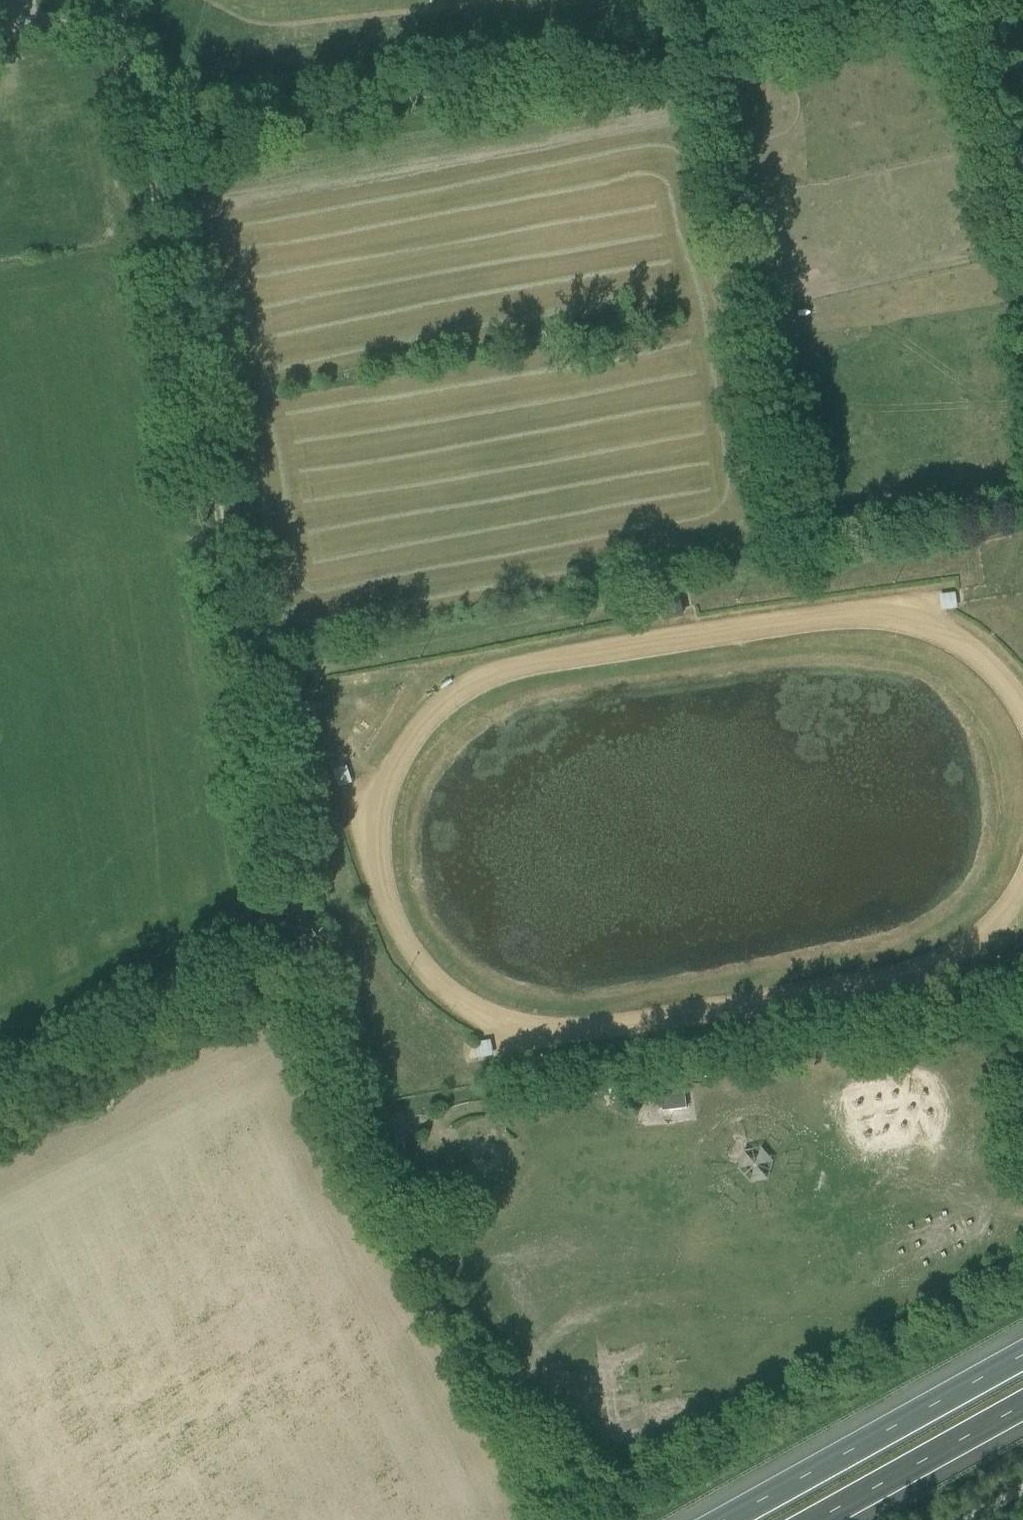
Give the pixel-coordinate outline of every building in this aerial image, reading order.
[(679,596),(659,600),(663,620),(683,616),(679,596)] [(301,713),(309,711),(307,702),(299,704),(301,713)] [(692,1075),(670,1077),(670,1076),(646,1079),(647,1088),(645,1088),(647,1111),(676,1108),(673,1086),(694,1084),(692,1075)] [(762,1163),(764,1162),(762,1146),(735,1151),(740,1184),(765,1179),(762,1163)]
